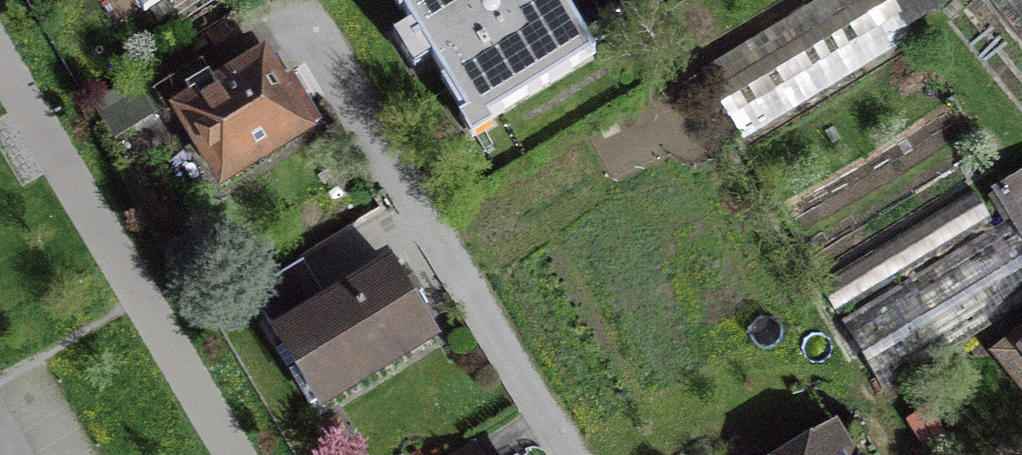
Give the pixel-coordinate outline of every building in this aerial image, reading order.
[(145,10),(160,0),(138,0),(145,10)] [(562,0),(398,0),(476,125),(594,52),(562,0)] [(701,70),(743,138),(914,34),(903,18),(932,0),(816,0),(701,70)] [(1021,41),(1021,0),(988,0),(1021,41)] [(203,61),(153,92),(169,117),(180,110),(223,180),(290,138),(291,140),(318,124),(290,78),(279,85),(262,58),(218,85),(203,61)] [(1021,303),(1021,177),(997,191),(1012,217),(840,322),(883,388),(1021,303)] [(973,190),(817,283),(836,314),(992,221),(973,190)] [(300,261),(249,292),(275,336),(280,334),(321,403),(432,336),(390,266),(326,304),(300,261)] [(835,434),(801,454),(848,454),(835,434)] [(452,454),(482,454),(474,442),(452,454)]
